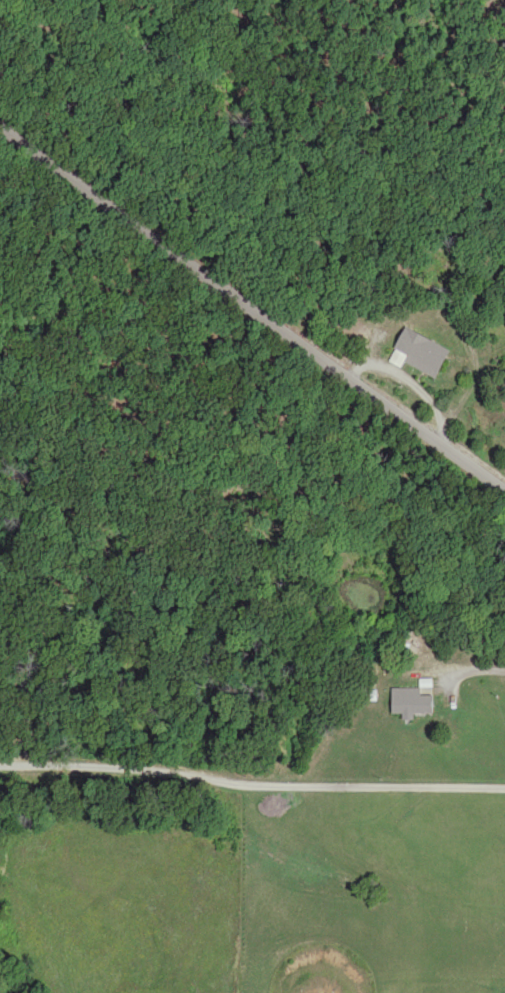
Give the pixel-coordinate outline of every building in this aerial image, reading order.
[(441,379),(455,349),(408,329),(398,351),(408,355),(405,363),(441,379)] [(435,679),(421,679),(421,689),(393,689),(393,716),(435,716),(435,695),(435,679)]
